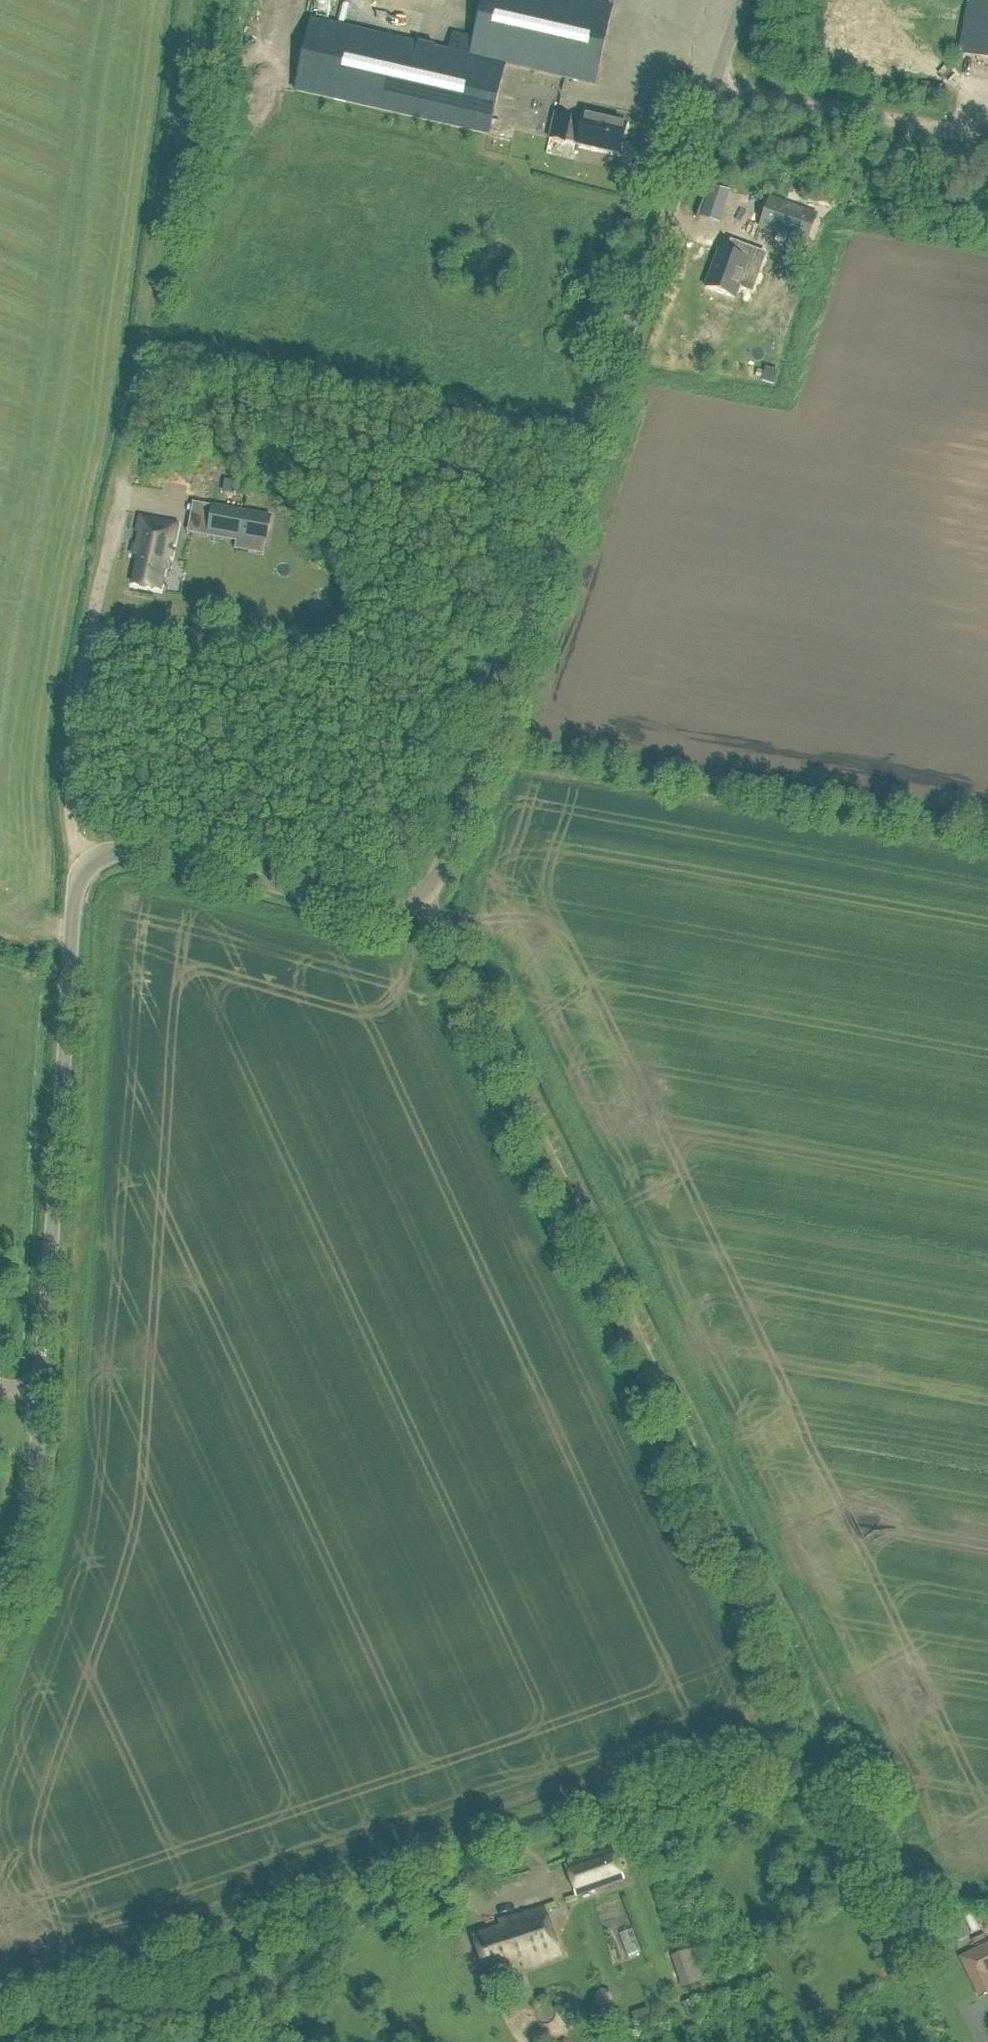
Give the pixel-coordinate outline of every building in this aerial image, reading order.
[(437,48),(438,46),(418,42),(418,44),(313,19),(296,93),(490,137),(506,67),(596,87),(614,7),(583,0),(484,0),(475,38),(452,33),(448,50),(437,48)] [(960,56),(987,61),(987,0),(970,0),(960,56)] [(856,59),(856,67),(879,67),(879,59),(856,59)] [(557,113),(551,139),(566,143),(567,141),(578,144),(577,145),(621,155),(628,125),(584,114),(581,125),(571,123),(572,117),(557,113)] [(816,219),(769,202),(760,226),(807,242),(816,219)] [(720,251),(710,278),(755,294),(761,276),(749,271),(756,252),(732,243),(728,254),(720,251)] [(208,531),(266,542),(271,517),(212,506),(208,531)] [(139,537),(138,537),(134,556),(140,557),(135,586),(160,591),(167,557),(171,558),(177,524),(163,521),(142,517),(140,529),(141,529),(139,537)] [(616,1851),(568,1867),(578,1897),(626,1882),(616,1851)] [(503,1926),(474,1936),(487,1975),(506,1969),(508,1975),(513,1974),(511,1966),(522,1963),(524,1968),(561,1956),(545,1908),(502,1922),(503,1926)] [(960,1958),(979,1998),(987,1994),(987,1984),(983,1974),(987,1972),(987,1944),(960,1958)]
